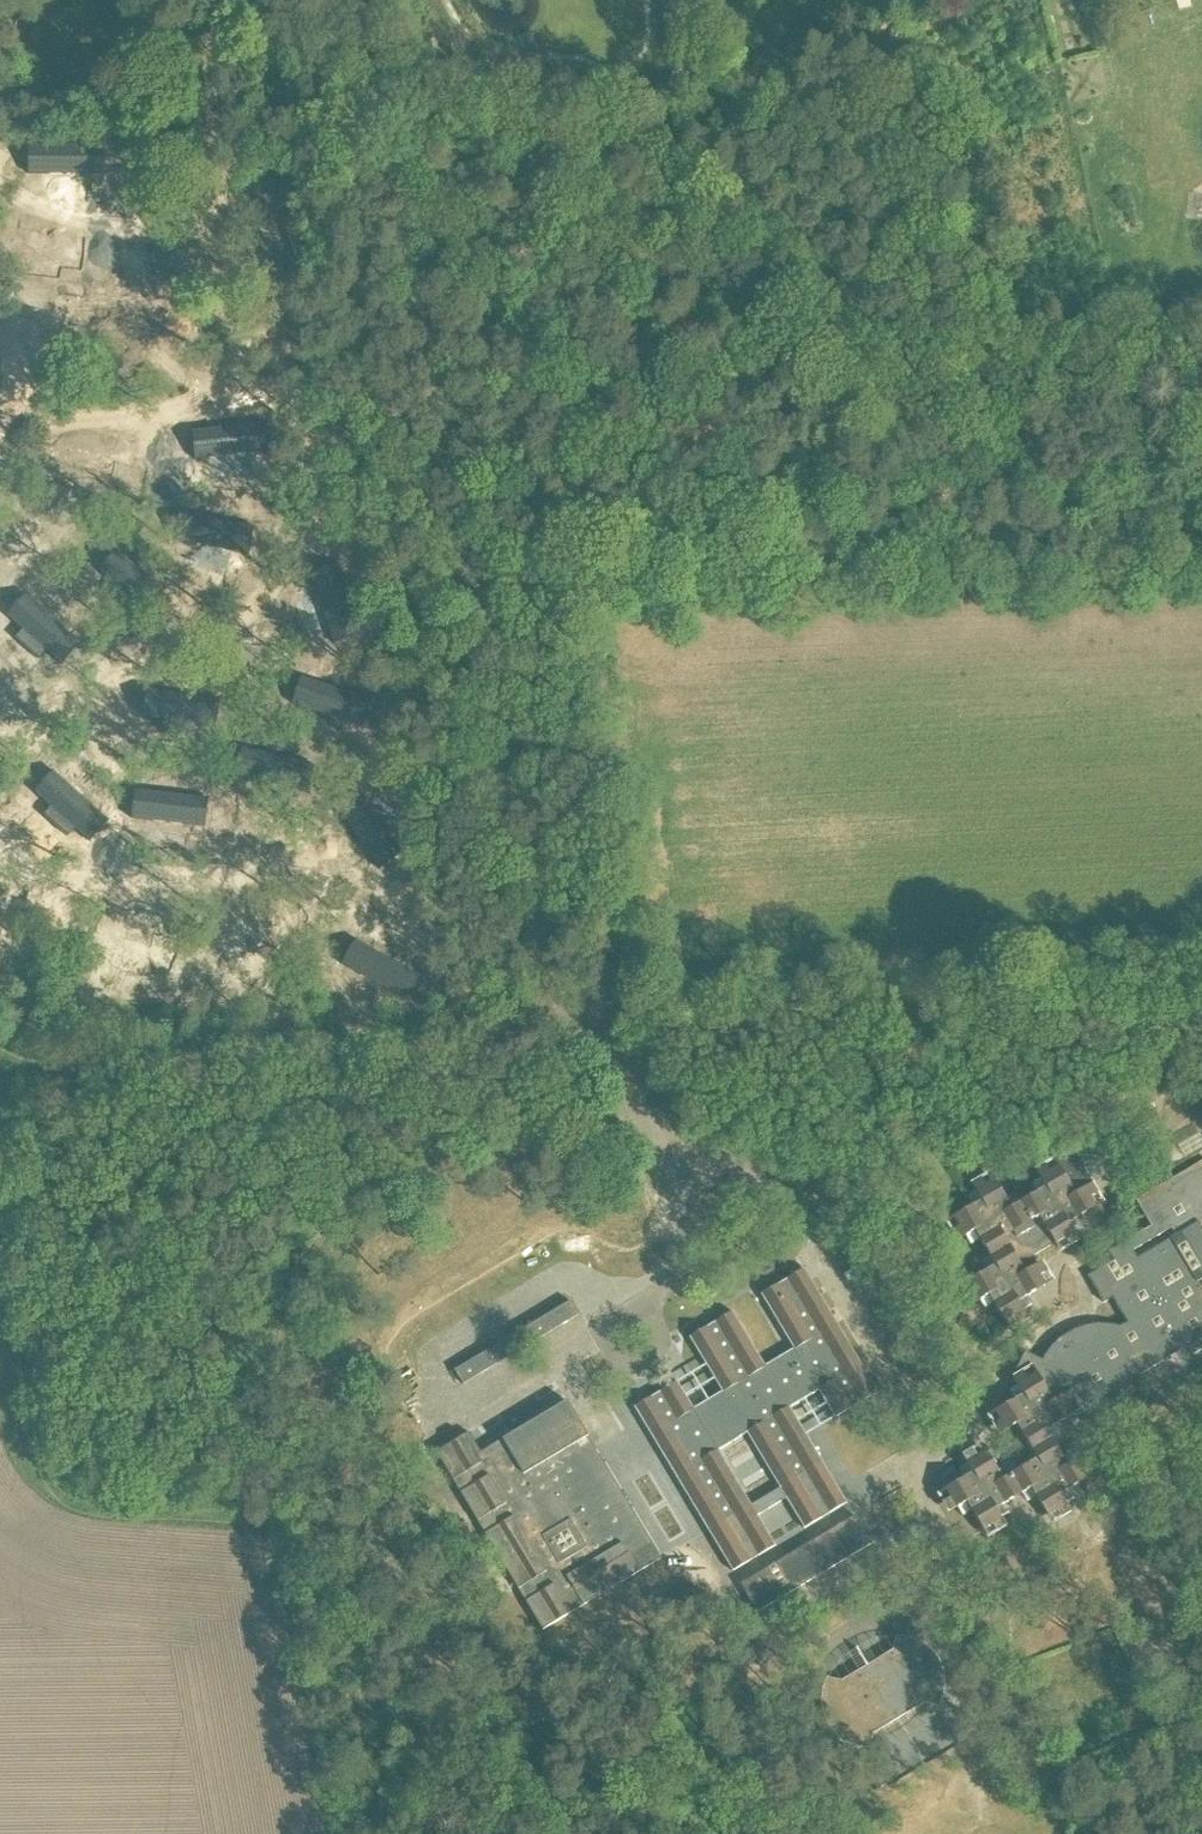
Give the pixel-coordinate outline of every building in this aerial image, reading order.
[(231,58),(205,65),(215,102),(241,95),(231,58)] [(120,130),(53,132),(54,159),(121,157),(120,130)] [(202,169),(181,173),(183,184),(204,181),(202,169)] [(72,170),(72,181),(93,181),(94,170),(72,170)] [(165,202),(156,195),(149,204),(158,211),(165,202)] [(31,200),(30,227),(97,231),(98,204),(31,200)] [(52,240),(52,251),(74,251),(74,240),(52,240)] [(186,263),(186,275),(208,275),(208,263),(186,263)] [(94,268),(88,294),(153,309),(159,283),(94,268)] [(0,292),(0,318),(9,318),(9,291),(0,292)] [(112,310),(112,321),(133,321),(133,310),(112,310)] [(65,361),(65,382),(77,382),(77,361),(65,361)] [(292,387),(292,398),(313,398),(313,387),(292,387)] [(209,398),(205,424),(271,436),(275,409),(209,398)] [(136,426),(121,448),(177,486),(192,463),(136,426)] [(262,445),(262,456),(283,456),(283,445),(262,445)] [(2,499),(9,494),(13,487),(12,478),(7,471),(0,468),(0,500),(2,499)] [(164,498),(164,509),(186,509),(186,498),(164,498)] [(398,505),(398,516),(420,516),(420,505),(398,505)] [(332,519),(325,545),(389,563),(396,538),(332,519)] [(74,531),(74,542),(96,542),(96,531),(74,531)] [(173,533),(170,559),(237,567),(240,540),(173,533)] [(200,574),(200,585),(221,585),(221,574),(200,574)] [(271,575),(267,601),(333,612),(337,585),(271,575)] [(67,576),(54,599),(114,631),(126,607),(67,576)] [(377,576),(377,587),(399,587),(399,576),(377,576)] [(299,624),(299,635),(320,635),(320,624),(299,624)] [(92,639),(92,650),(113,650),(113,639),(92,639)] [(182,646),(182,657),(204,657),(204,646),(182,646)] [(418,675),(418,686),(440,686),(440,675),(418,675)] [(264,692),(248,713),(302,753),(318,731),(264,692)] [(385,697),(377,723),(440,745),(449,719),(385,697)] [(133,698),(126,723),(191,742),(198,716),(133,698)] [(33,748),(33,759),(55,759),(55,748),(33,748)] [(177,753),(177,764),(199,764),(199,753),(177,753)] [(407,756),(407,768),(429,768),(429,756),(407,756)] [(296,765),(296,776),(318,776),(318,765),(296,765)] [(374,887),(376,876),(365,875),(364,886),(374,887)] [(346,982),(336,977),(331,986),(341,991),(346,982)] [(1189,1132),(1188,1117),(1170,1118),(1172,1147),(1201,1146),(1201,1131),(1189,1132)] [(971,1204),(951,1215),(954,1220),(966,1240),(968,1243),(978,1237),(995,1263),(970,1278),(972,1283),(983,1301),(986,1307),(994,1302),(1004,1318),(1032,1302),(1027,1293),(1045,1284),(1036,1267),(1035,1264),(1032,1266),(1028,1260),(1075,1233),(1073,1230),(1067,1221),(1093,1204),(1082,1187),(1092,1181),(1073,1149),(1054,1160),(1057,1165),(1030,1183),(1036,1192),(1010,1207),(994,1179),(974,1192),(967,1197),(971,1204)] [(1087,1273),(1104,1301),(1112,1295),(1127,1320),(1120,1324),(1115,1323),(1109,1322),(1103,1321),(1097,1322),(1092,1322),(1086,1323),(1081,1325),(1075,1327),(1070,1330),(1065,1332),(1060,1336),(1056,1340),(1052,1344),(1048,1348),(1045,1353),(1042,1358),(1024,1350),(1012,1375),(1018,1385),(1009,1391),(1014,1400),(997,1412),(1009,1430),(1018,1425),(1037,1460),(1002,1479),(987,1452),(967,1462),(972,1470),(946,1487),(963,1513),(970,1509),(979,1528),(1007,1511),(1002,1502),(1029,1487),(1046,1513),(1076,1496),(1070,1488),(1087,1477),(1068,1450),(1059,1456),(1044,1429),(1071,1413),(1077,1413),(1083,1413),(1089,1412),(1095,1410),(1101,1408),(1106,1405),(1111,1402),(1116,1399),(1121,1395),(1125,1390),(1129,1385),(1132,1380),(1135,1375),(1187,1344),(1192,1353),(1201,1347),(1201,1157),(1135,1198),(1151,1223),(1108,1249),(1113,1258),(1087,1273)] [(730,1310),(687,1335),(720,1390),(692,1407),(676,1381),(634,1408),(710,1535),(732,1571),(774,1545),(756,1515),(785,1498),(803,1528),(846,1502),(788,1407),(817,1390),(833,1417),(879,1388),(802,1266),(757,1294),(790,1348),(762,1365),(730,1310)] [(460,1384),(576,1314),(568,1300),(452,1370),(460,1384)] [(680,1379),(694,1403),(719,1389),(713,1378),(697,1387),(689,1374),(680,1379)] [(540,1630),(660,1559),(564,1401),(478,1453),(466,1432),(433,1452),(540,1630)] [(756,1612),(871,1543),(854,1515),(739,1584),(756,1612)] [(943,1694),(944,1683),(944,1681),(942,1671),(942,1669),(937,1659),(937,1658),(930,1649),(929,1648),(920,1642),(919,1641),(909,1637),(907,1637),(897,1636),(895,1636),(895,1638),(892,1650),(841,1681),(828,1678),(827,1677),(826,1679),(823,1687),(822,1689),(822,1690),(821,1701),(821,1703),(822,1713),(823,1715),(827,1725),(828,1726),(834,1734),(836,1735),(844,1742),(846,1742),(856,1746),(857,1747),(868,1748),(869,1748),(869,1746),(872,1734),(924,1703),(936,1706),(938,1707),(938,1705),(942,1695),(943,1694)]
